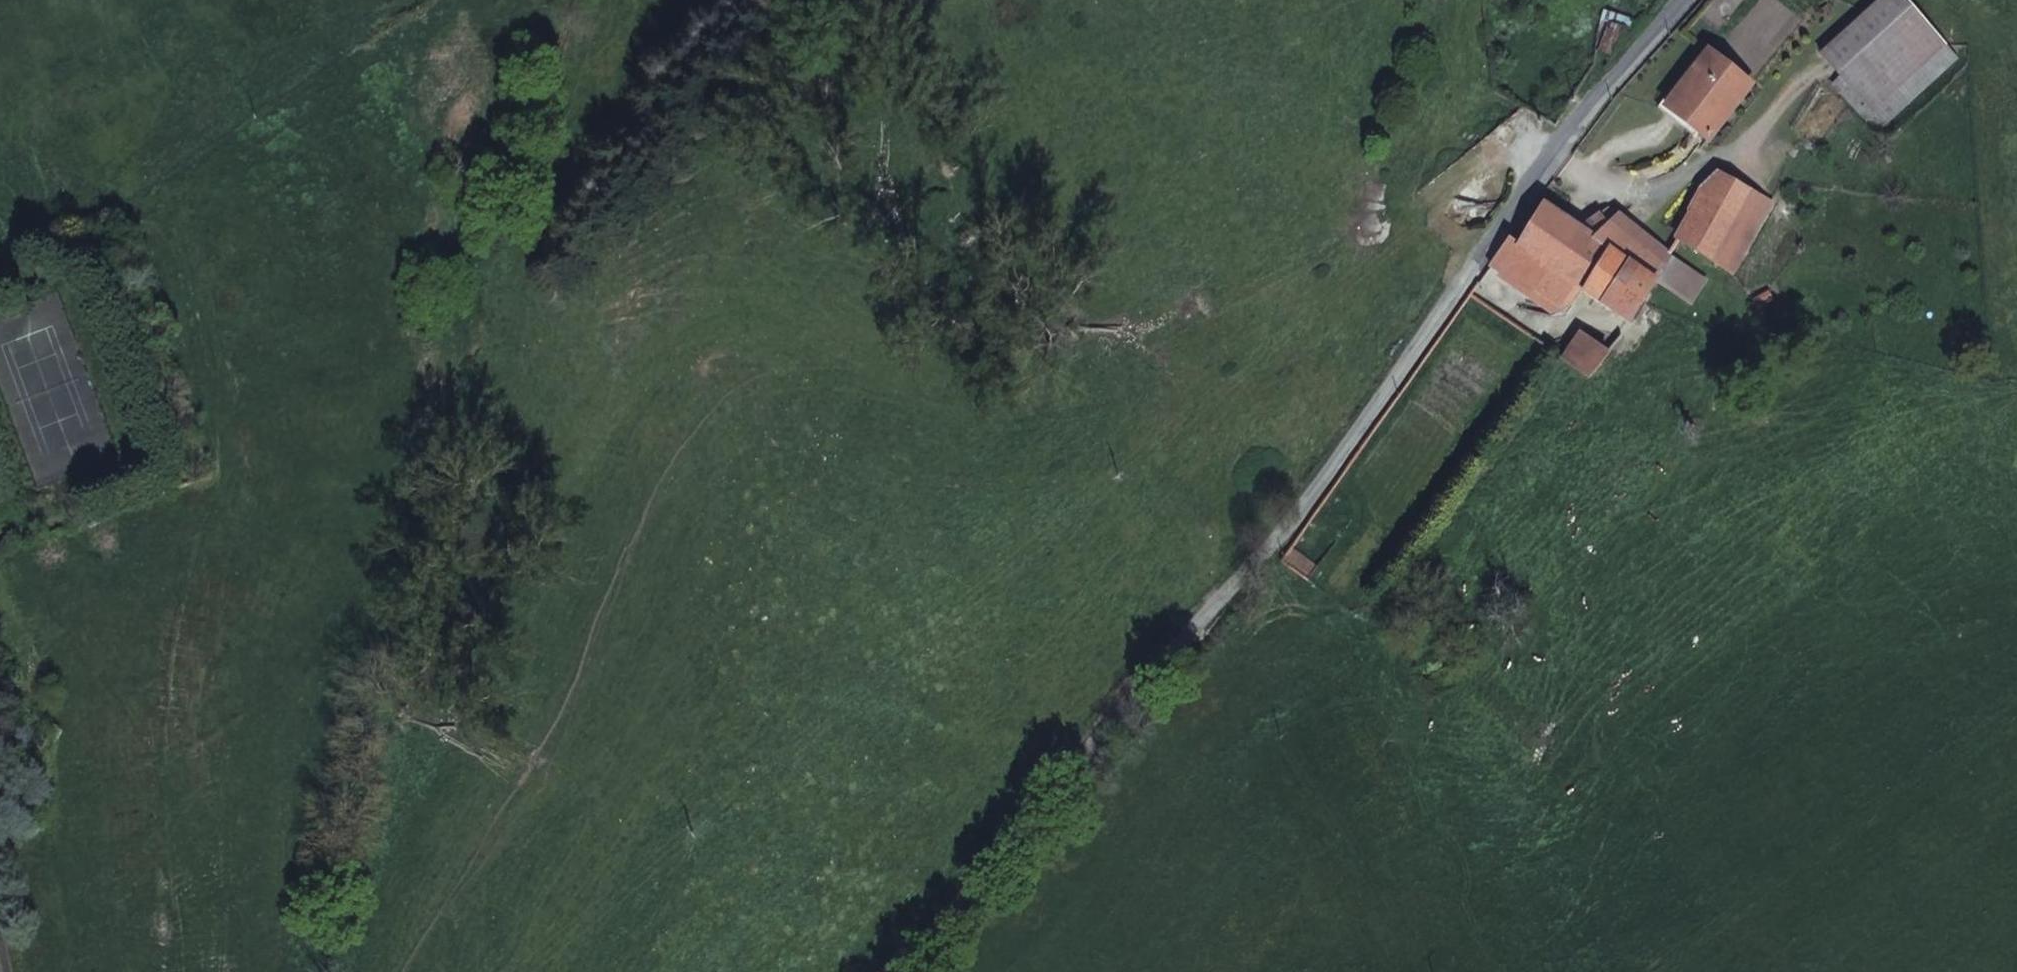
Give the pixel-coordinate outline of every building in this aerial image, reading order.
[(1822,53),(1874,110),(1948,42),(1910,0),(1880,0),(1822,53)] [(1753,85),(1710,52),(1685,85),(1668,108),(1712,140),(1753,85)] [(1718,175),(1699,191),(1745,214),(1761,221),(1772,202),(1718,175)] [(1699,191),(1678,239),(1717,261),(1745,214),(1699,191)] [(1610,247),(1655,276),(1666,257),(1670,252),(1621,212),(1615,216),(1604,207),(1601,207),(1582,225),(1544,202),(1519,242),(1552,266),(1585,289),(1610,247)] [(1745,214),(1717,261),(1730,270),(1761,221),(1745,214)] [(1536,288),(1552,266),(1519,242),(1510,236),(1494,258),(1511,270),(1536,288)] [(1628,319),(1655,276),(1610,247),(1585,289),(1628,319)] [(1565,358),(1588,374),(1607,351),(1582,334),(1565,358)]
